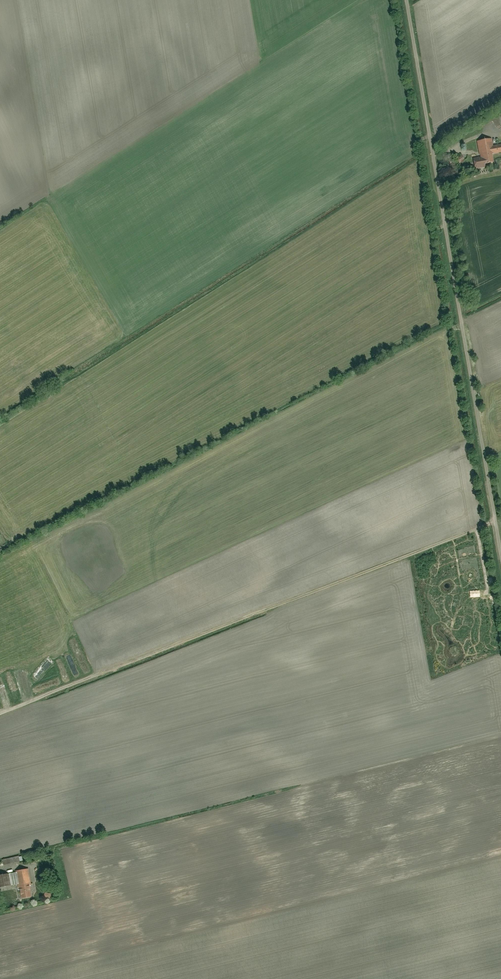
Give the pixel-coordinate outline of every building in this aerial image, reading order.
[(493,144),(492,139),(479,141),(481,158),(474,159),(476,168),(485,167),(485,164),(495,162),(493,155),(500,153),(500,143),(493,144)] [(20,886),(22,899),(35,897),(31,869),(18,871),(18,874),(0,877),(0,888),(20,886)]
